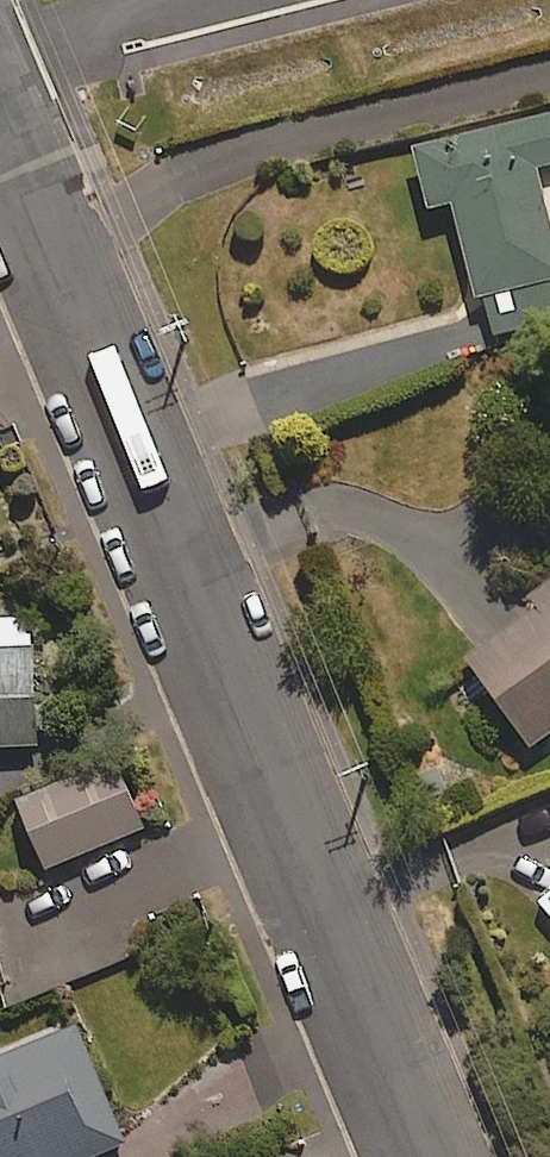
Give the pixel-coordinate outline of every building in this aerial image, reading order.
[(413,152),(428,210),(453,203),(487,339),(549,323),(549,233),(534,171),(549,167),(549,118),(413,152)] [(465,658),(528,745),(549,730),(549,598),(465,658)] [(0,621),(0,746),(38,743),(30,619),(0,621)] [(141,830),(115,764),(17,802),(42,868),(141,830)] [(77,1029),(0,1061),(0,1156),(90,1156),(124,1143),(77,1029)]
